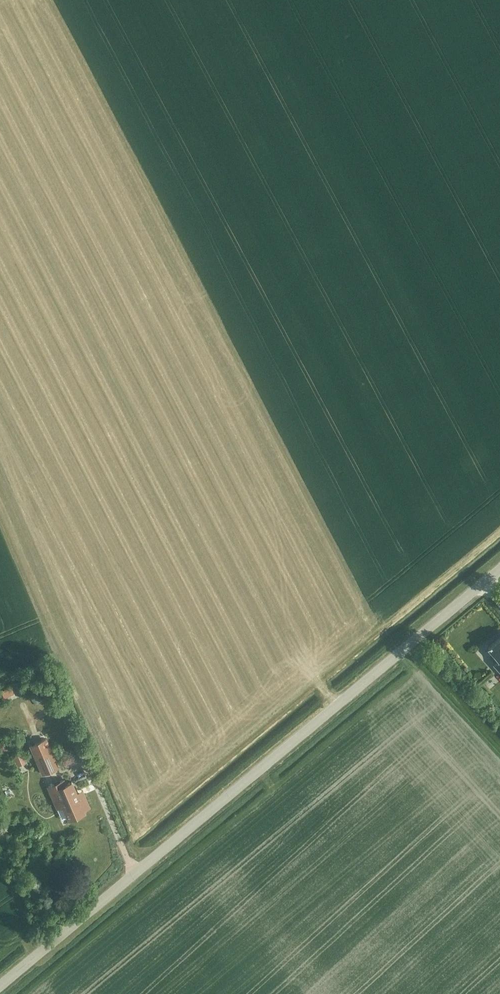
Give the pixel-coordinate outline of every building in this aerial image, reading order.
[(490,647),(499,658),(499,638),(490,647)] [(45,739),(31,745),(43,773),(57,767),(45,739)] [(64,779),(48,786),(57,807),(63,805),(69,819),(79,814),(78,812),(90,807),(83,790),(77,792),(73,781),(66,784),(64,779)]
